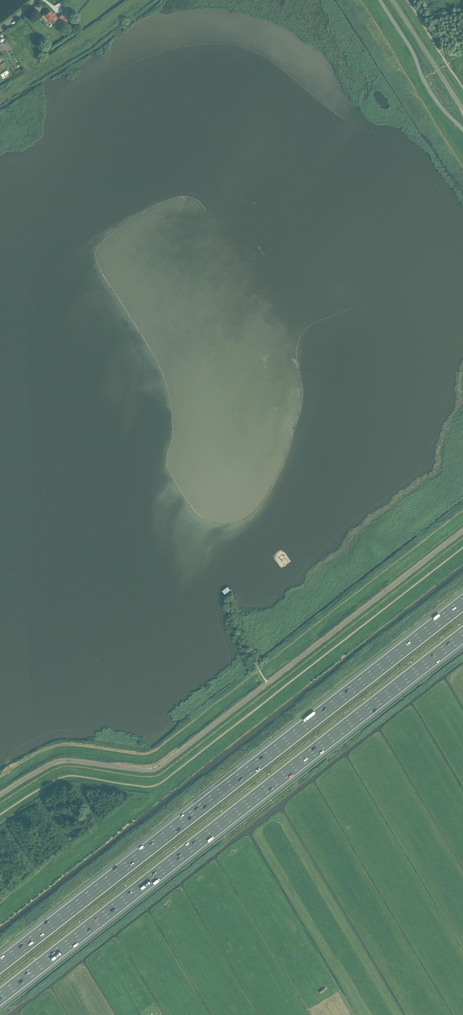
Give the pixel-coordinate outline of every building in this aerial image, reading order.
[(44,14),(41,16),(47,23),(48,22),(50,24),(53,22),(55,24),(59,21),(58,20),(60,19),(64,24),(65,22),(70,18),(68,16),(70,14),(67,10),(65,12),(62,15),(61,14),(58,17),(57,18),(57,17),(56,16),(52,12),(51,13),(50,11),(48,13),(47,12),(46,12),(44,14)]
